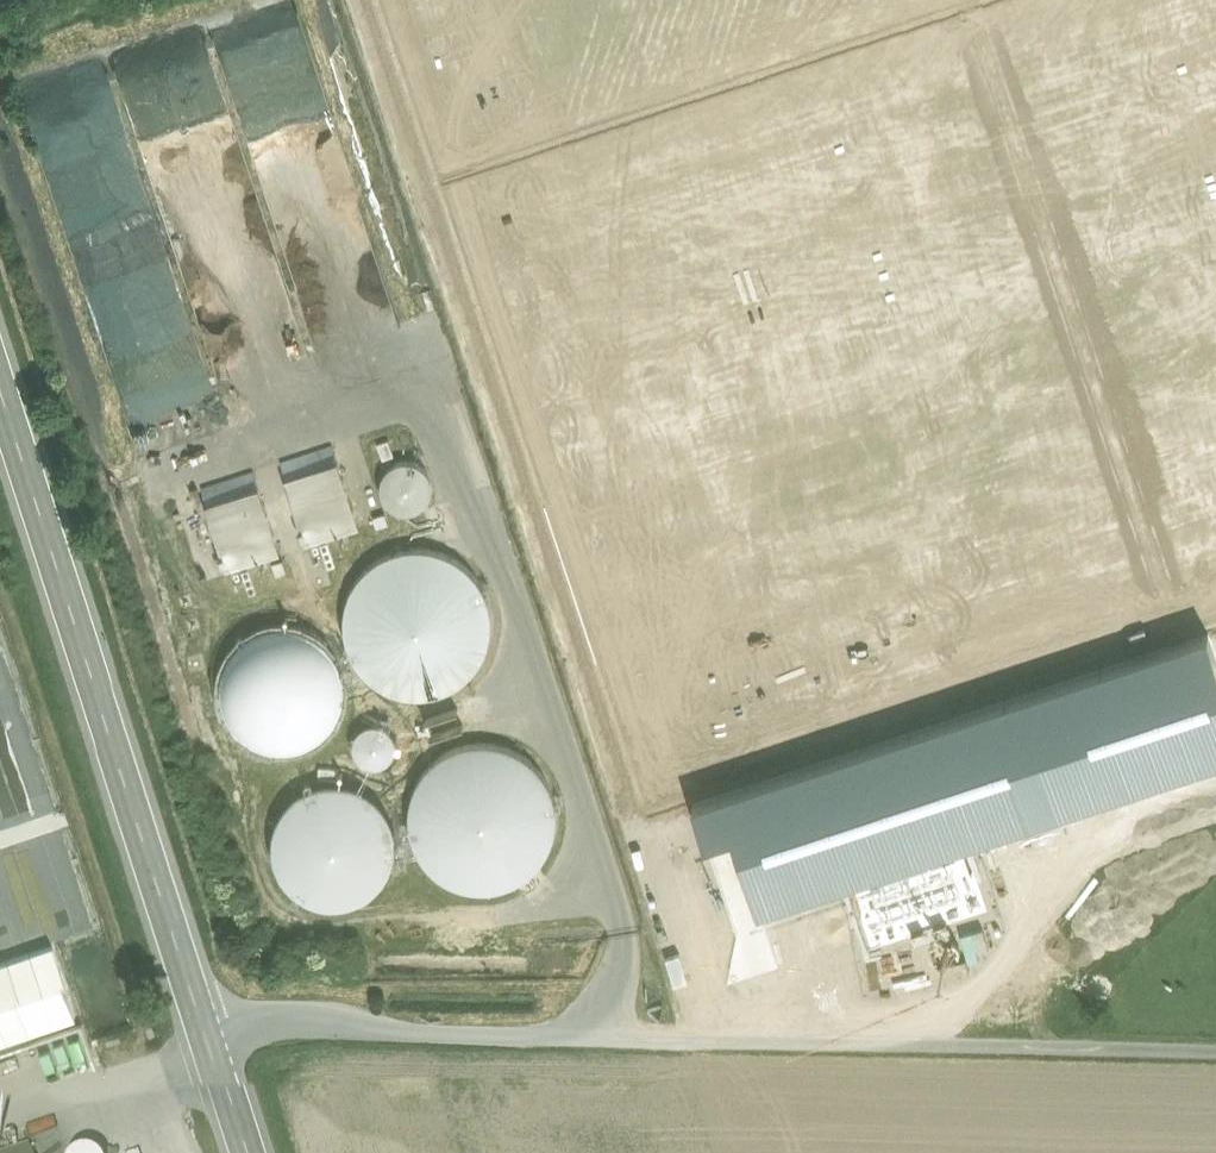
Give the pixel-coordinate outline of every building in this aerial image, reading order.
[(281,462),(310,541),(359,524),(334,446),(281,462)] [(414,456),(376,469),(392,513),(429,499),(414,456)] [(254,473),(203,490),(227,567),(280,551),(254,473)] [(421,546),(394,550),(370,563),(352,585),(344,611),(345,638),(357,663),(376,683),(402,693),(429,695),(455,686),(476,668),(490,644),(493,616),(487,590),(471,567),(448,552),(421,546)] [(291,625),(263,628),(239,643),(225,666),(221,693),(230,719),(250,739),(276,748),(303,745),(327,731),(342,707),(345,680),(336,654),(317,634),(291,625)] [(354,748),(392,748),(392,722),(354,722),(354,748)] [(487,741),(460,745),(436,758),(418,779),(410,806),(411,833),(423,858),(442,877),(468,888),(495,889),(521,880),(542,863),(555,838),(559,811),(553,784),(537,762),(514,747),(487,741)] [(342,782),(314,785),(291,799),(276,823),(273,850),(282,876),(301,896),(327,905),(355,902),(378,888),(393,864),(397,837),(388,811),(368,791),(342,782)] [(76,890),(58,898),(73,931),(90,924),(76,890)] [(0,962),(0,1091),(90,1066),(57,946),(0,962)]
